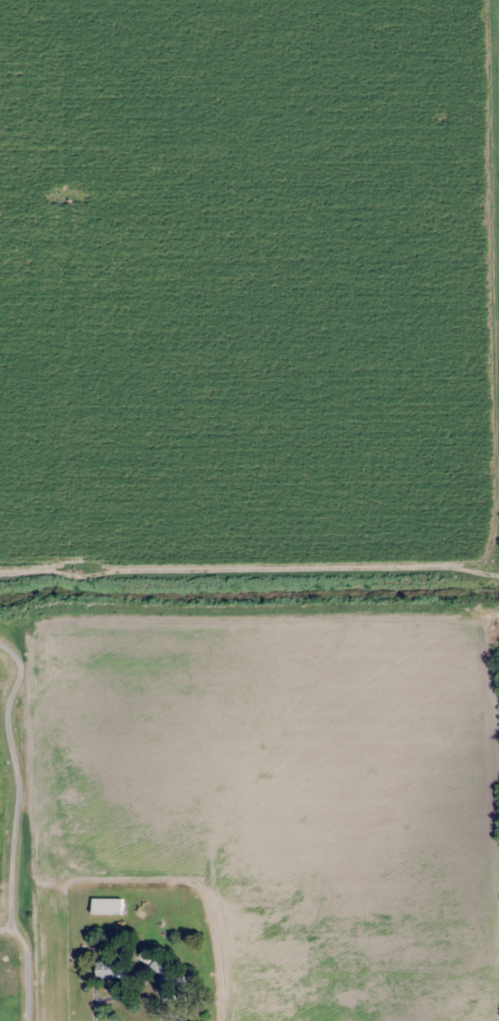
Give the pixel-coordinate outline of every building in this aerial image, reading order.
[(123,914),(123,898),(92,898),(92,914),(123,914)] [(150,963),(155,953),(145,948),(140,958),(150,963)] [(155,961),(173,991),(184,984),(165,954),(155,961)] [(124,962),(97,962),(97,978),(124,978),(124,962)]
